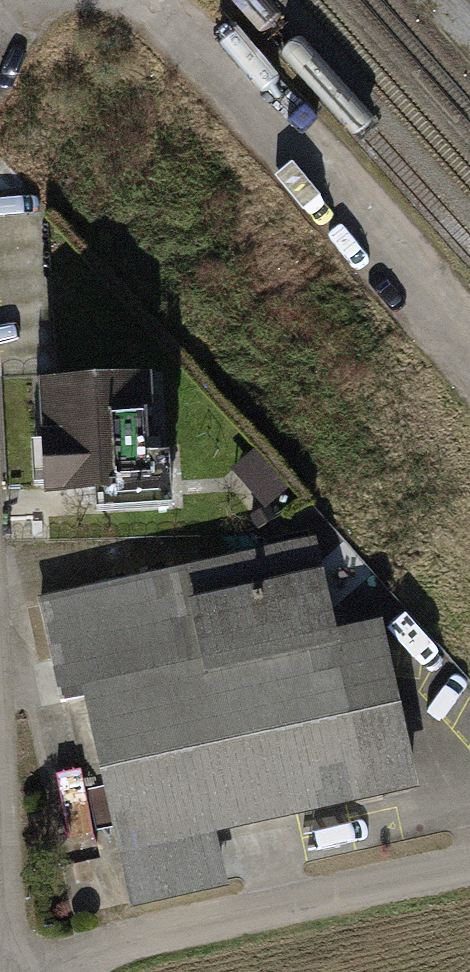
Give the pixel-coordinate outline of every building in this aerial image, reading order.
[(149,380),(70,381),(72,474),(150,472),(149,380)] [(306,534),(30,596),(54,702),(77,696),(125,908),(220,887),(208,834),(296,814),(344,804),(408,790),(370,620),(327,629),(306,534)]
